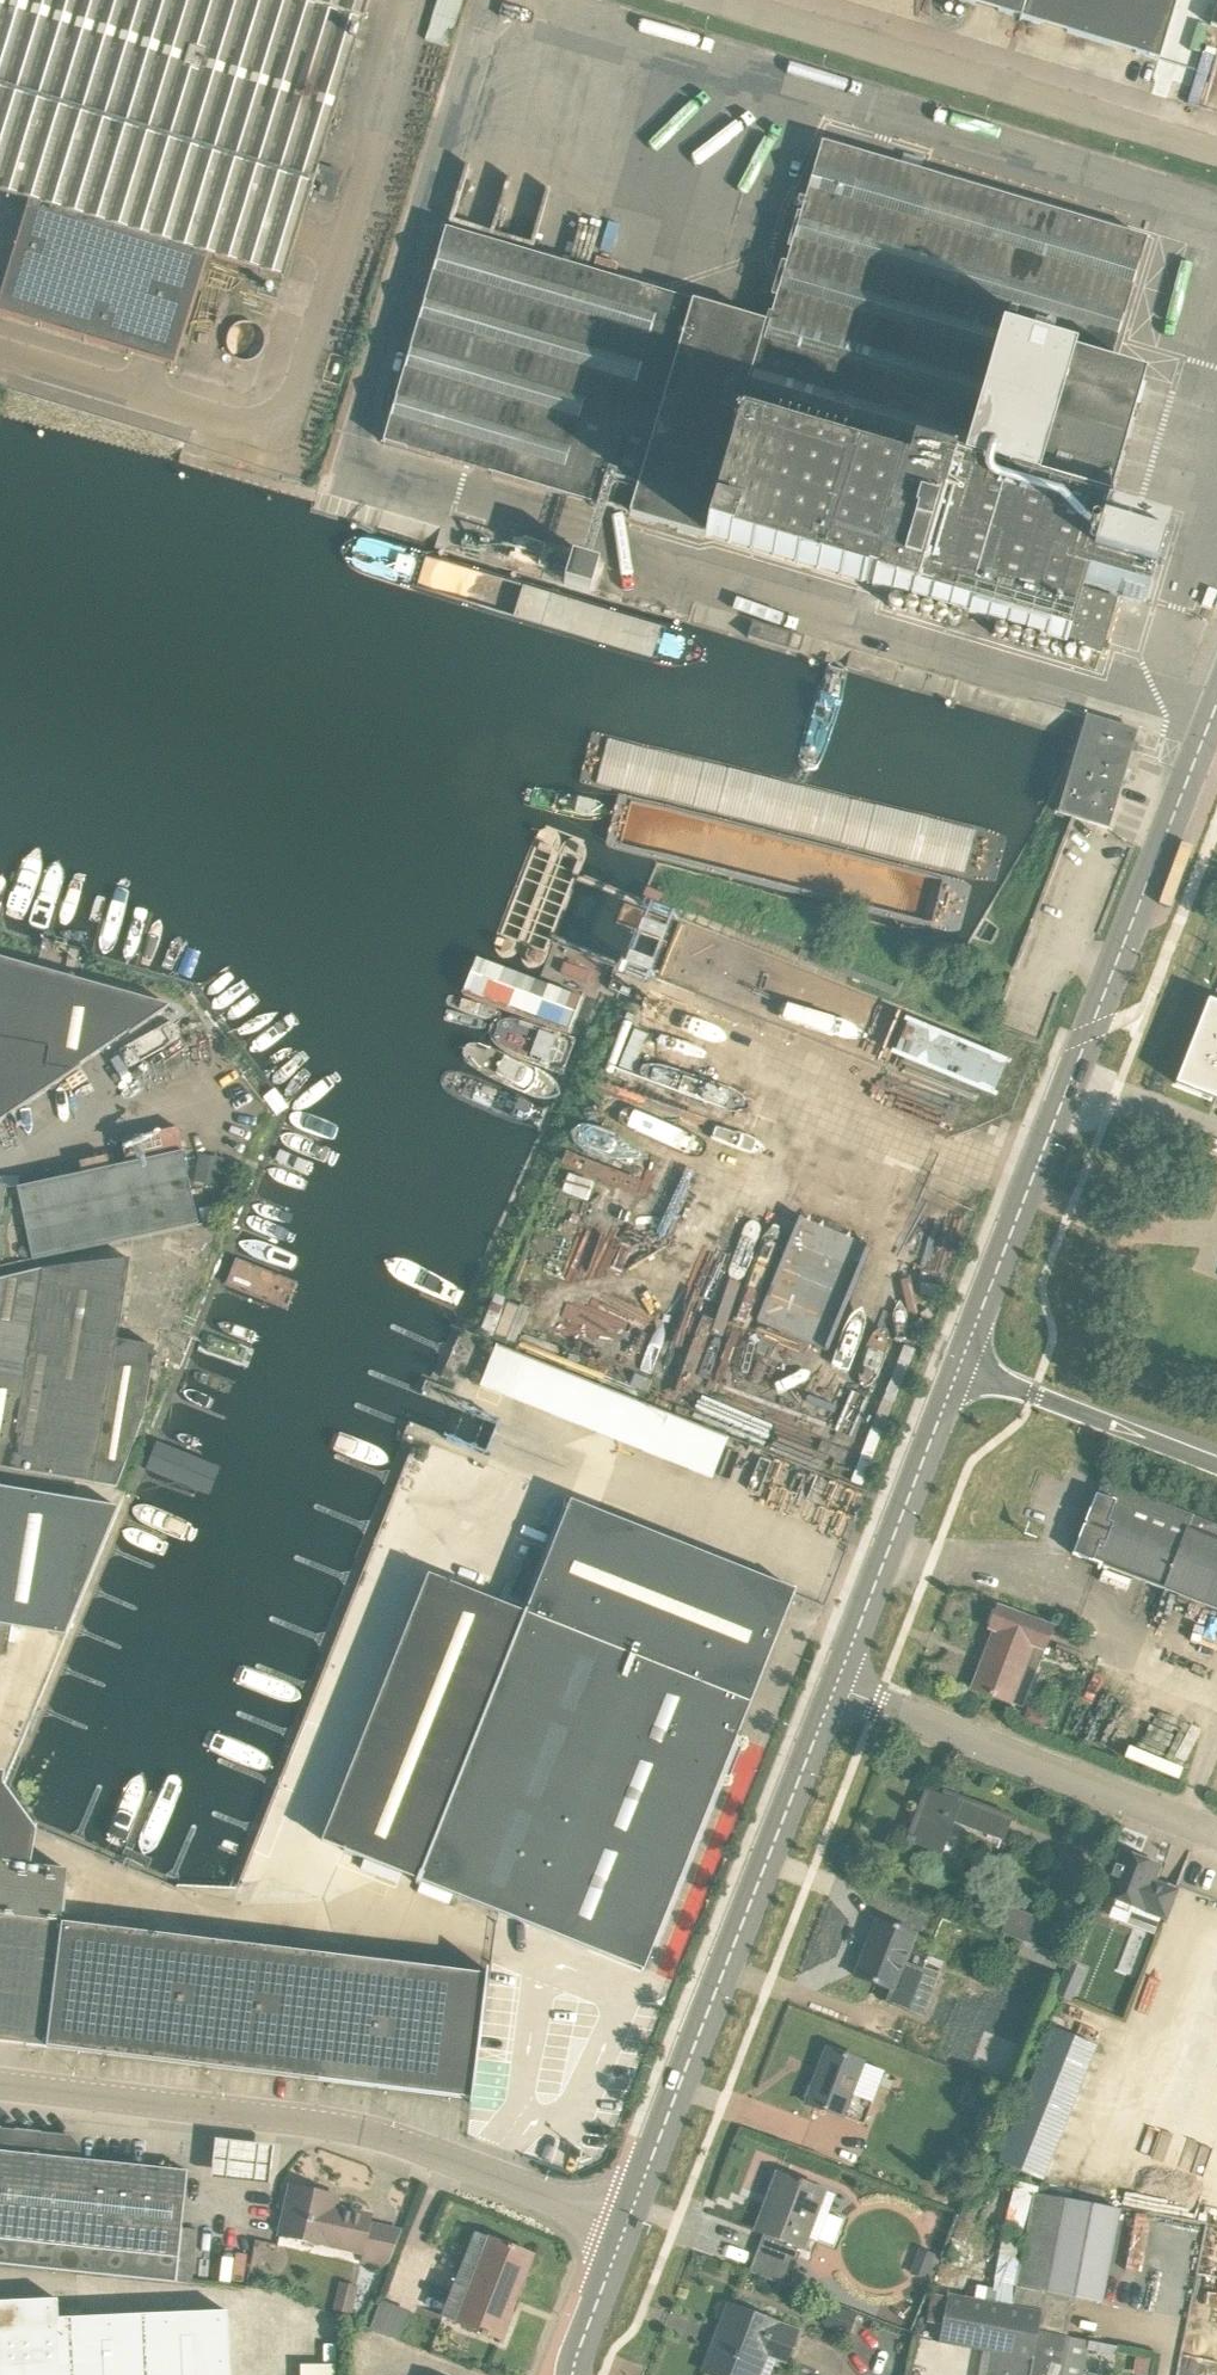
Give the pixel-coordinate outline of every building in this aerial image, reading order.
[(370,0),(0,0),(0,197),(31,207),(0,308),(0,316),(174,369),(180,350),(207,257),(240,266),(284,280),(310,196),(333,204),(342,173),(319,166),(370,0)] [(454,46),(465,0),(439,0),(429,40),(454,46)] [(1159,60),(1178,0),(961,0),(1159,60)] [(383,443),(627,514),(1102,653),(1118,598),(1083,587),(1084,583),(1146,601),(1165,534),(1104,516),(1144,378),(1109,368),(1147,240),(823,144),(786,267),(770,325),(693,303),(446,230),(383,443)] [(566,583),(592,590),(599,563),(573,556),(566,583)] [(1109,828),(1131,752),(1138,731),(1087,716),(1059,814),(1109,828)] [(0,958),(0,1120),(19,1106),(20,1108),(82,1067),(81,1065),(168,1006),(113,990),(0,958)] [(1166,1082),(1216,1102),(1216,998),(1201,992),(1166,1082)] [(981,1092),(998,1047),(932,1023),(915,1069),(981,1092)] [(671,1113),(658,1160),(716,1176),(729,1129),(671,1113)] [(0,1186),(0,1268),(198,1225),(182,1153),(141,1162),(108,1168),(106,1156),(62,1166),(64,1178),(17,1189),(17,1190),(6,1189),(7,1187),(0,1186)] [(801,1217),(762,1323),(829,1347),(868,1241),(801,1217)] [(118,1341),(117,1341),(130,1260),(42,1271),(0,1281),(0,1468),(117,1488),(143,1419),(155,1347),(118,1341)] [(672,1270),(598,1306),(609,1327),(682,1292),(672,1270)] [(728,1439),(496,1346),(491,1358),(481,1354),(470,1380),(481,1384),(480,1387),(710,1479),(728,1439)] [(1125,1489),(1103,1481),(1098,1494),(1097,1494),(1073,1554),(1216,1610),(1216,1524),(1125,1489)] [(7,1655),(12,1627),(65,1636),(120,1508),(0,1488),(0,1654),(7,1655)] [(795,1592),(773,1583),(571,1502),(527,1613),(429,1575),(324,1842),(415,1879),(644,1971),(795,1592)] [(1054,1629),(1020,1616),(998,1607),(990,1629),(995,1631),(973,1689),(1022,1707),(1044,1651),(1045,1652),(1054,1629)] [(1002,1842),(1003,1840),(1011,1818),(946,1792),(948,1786),(931,1780),(909,1836),(910,1837),(908,1841),(916,1844),(916,1843),(943,1854),(954,1823),(1002,1842)] [(1164,1922),(1168,1913),(1176,1891),(1153,1882),(1159,1866),(1121,1851),(1104,1898),(1164,1922)] [(472,2099),(471,2103),(473,2103),(489,1971),(488,1971),(487,1975),(319,1955),(63,1925),(60,1924),(68,1870),(0,1862),(0,2041),(472,2099)] [(1032,1928),(1024,1925),(1028,1914),(1010,1907),(1001,1934),(1026,1943),(1026,1942),(1032,1928)] [(917,1935),(900,1928),(877,1920),(855,1976),(891,1990),(885,2004),(908,2013),(925,1971),(906,1964),(917,1935)] [(1051,1951),(1045,1965),(1060,1971),(1065,1956),(1051,1951)] [(1043,2181),(1097,2047),(1051,2029),(998,2163),(1043,2181)] [(885,2072),(863,2063),(827,2050),(807,2103),(844,2117),(845,2116),(843,2115),(851,2095),(853,2096),(854,2093),(852,2092),(862,2065),(882,2072),(881,2074),(884,2075),(885,2072)] [(197,2230),(182,2228),(188,2171),(78,2159),(79,2148),(70,2138),(0,2130),(0,2264),(191,2284),(197,2230)] [(276,2145),(221,2142),(219,2180),(274,2184),(276,2145)] [(827,2192),(801,2182),(779,2174),(769,2198),(777,2201),(750,2269),(789,2284),(802,2251),(804,2252),(827,2192)] [(341,2196),(331,2194),(288,2185),(277,2237),(362,2255),(360,2264),(393,2271),(402,2231),(371,2225),(373,2217),(338,2209),(341,2196)] [(1062,2201),(1033,2195),(1016,2286),(1001,2283),(1000,2289),(967,2283),(964,2297),(949,2294),(948,2298),(932,2295),(927,2321),(943,2324),(939,2343),(983,2352),(979,2374),(1030,2374),(1062,2201)] [(1089,2341),(1066,2337),(1073,2299),(1103,2305),(1121,2212),(1062,2201),(1030,2374),(1083,2374),(1089,2341)] [(489,2335),(500,2339),(533,2254),(476,2233),(457,2282),(469,2287),(468,2290),(454,2284),(441,2317),(455,2322),(454,2323),(488,2337),(489,2335)] [(964,2248),(952,2243),(945,2261),(960,2268),(968,2249),(964,2248)] [(920,2249),(910,2273),(930,2281),(940,2257),(920,2249)] [(333,2310),(351,2315),(357,2287),(339,2283),(333,2310)] [(227,2312),(58,2320),(57,2300),(0,2302),(0,2374),(230,2374),(227,2312)] [(411,2312),(381,2301),(371,2329),(400,2340),(411,2312)] [(799,2332),(729,2304),(728,2307),(731,2308),(717,2346),(713,2345),(703,2371),(713,2374),(760,2374),(766,2358),(786,2365),(799,2332)] [(849,2336),(857,2315),(831,2305),(823,2326),(849,2336)] [(1153,2359),(1137,2356),(1134,2374),(1139,2374),(1151,2374),(1153,2359)] [(301,2365),(301,2374),(334,2374),(334,2365),(301,2365)]
